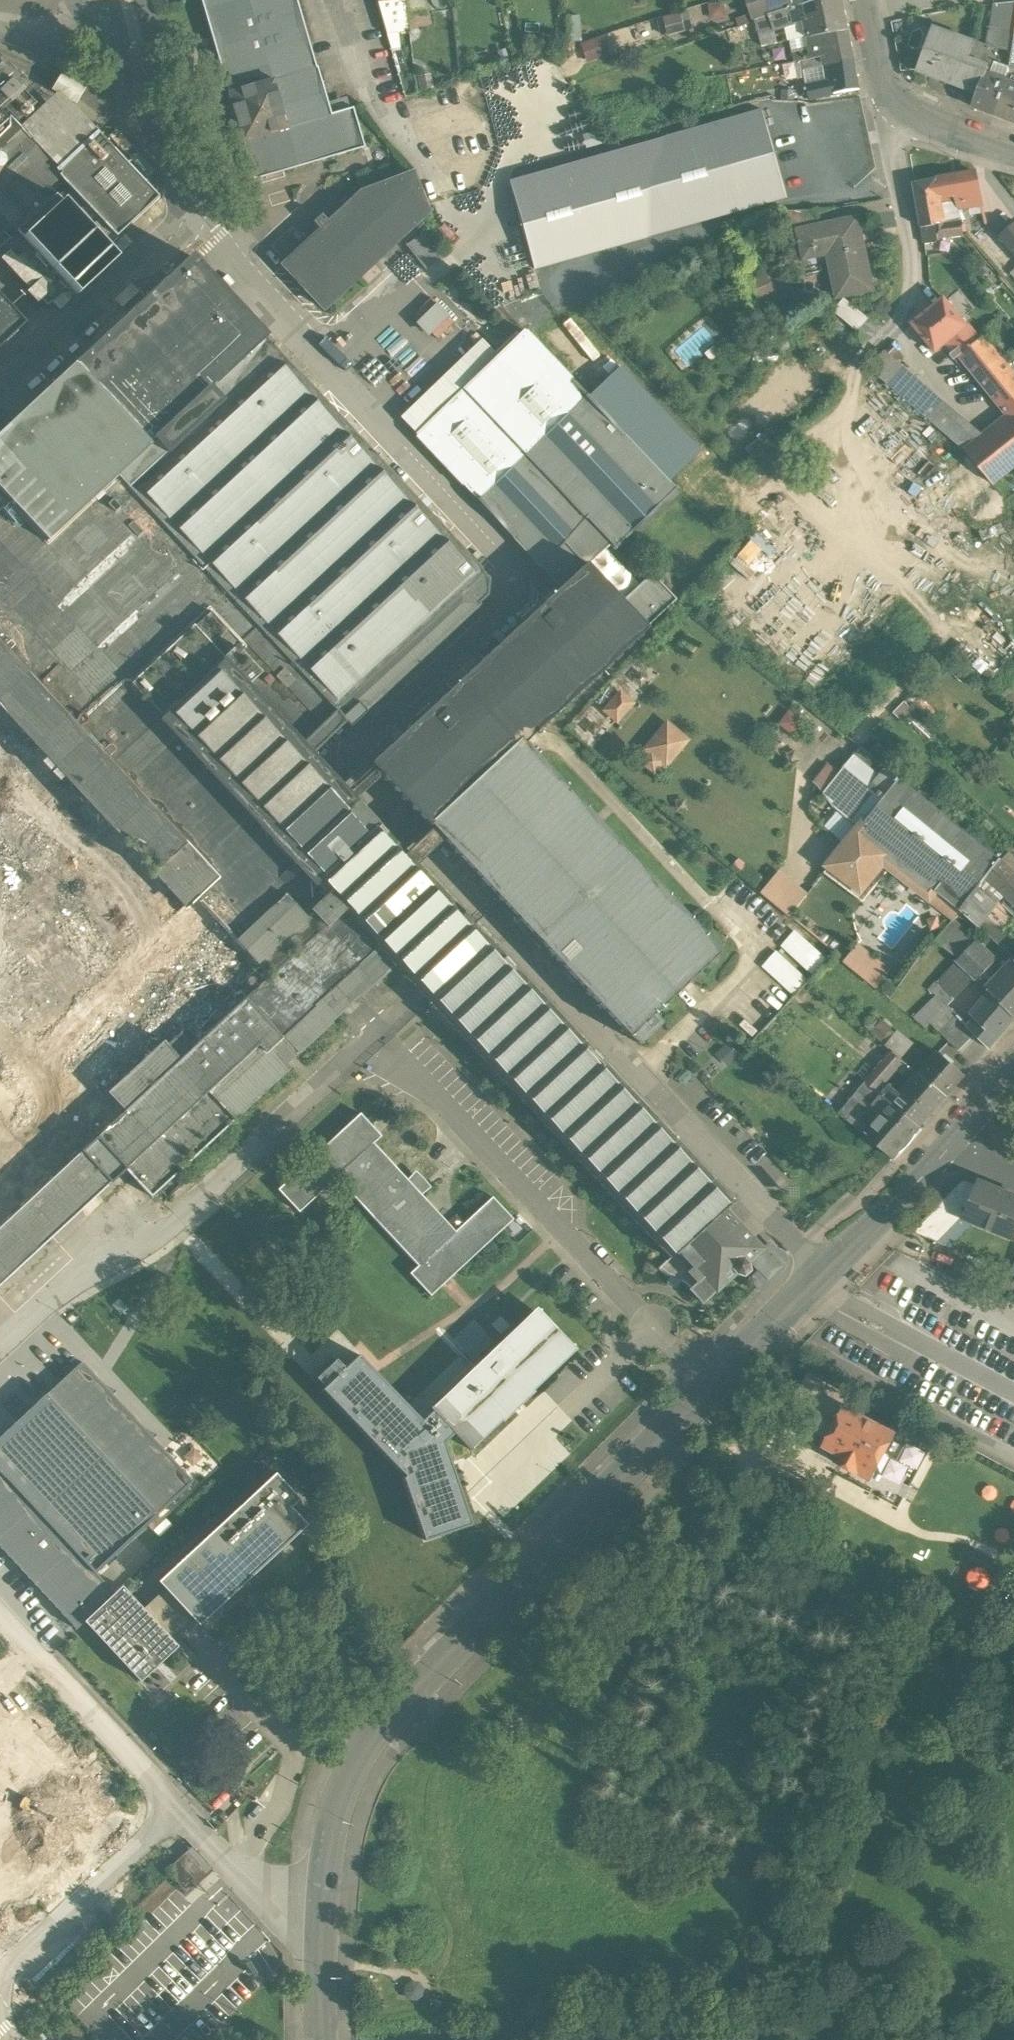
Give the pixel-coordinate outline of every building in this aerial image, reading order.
[(318,67),(316,68),(296,0),(201,0),(229,93),(227,94),(241,142),(243,141),(254,180),(365,148),(354,109),(332,115),(318,67)] [(773,0),(748,0),(755,21),(791,10),(788,0),(775,0),(773,0)] [(791,10),(804,6),(803,0),(788,0),(791,10)] [(804,6),(810,36),(849,29),(842,0),(819,0),(804,6)] [(994,3),(989,31),(1013,34),(1013,2),(994,3)] [(662,16),(667,35),(694,27),(689,9),(662,16)] [(791,10),(755,21),(759,33),(795,23),(791,10)] [(579,15),(566,16),(568,42),(581,40),(579,15)] [(974,42),(932,26),(916,70),(976,91),(980,81),(973,79),(979,64),(968,60),(974,42)] [(391,27),(386,28),(390,42),(395,42),(391,27)] [(849,29),(810,36),(813,48),(813,50),(814,50),(815,59),(823,59),(822,55),(823,55),(823,52),(828,51),(827,47),(851,42),(849,29)] [(989,31),(987,44),(987,45),(990,45),(1012,49),(1013,36),(1013,34),(989,31)] [(586,60),(610,55),(605,35),(582,40),(586,60)] [(987,44),(975,41),(974,42),(968,60),(979,64),(984,65),(990,45),(987,45),(987,44)] [(851,42),(827,47),(828,51),(823,52),(823,55),(822,55),(823,59),(824,66),(854,60),(851,42)] [(813,48),(793,51),(795,62),(801,61),(815,59),(814,50),(813,50),(813,48)] [(4,123),(10,118),(38,92),(6,57),(0,57),(0,119),(4,123)] [(854,60),(824,66),(824,72),(826,82),(830,81),(833,94),(860,90),(854,60)] [(984,65),(979,64),(973,79),(980,81),(976,91),(971,106),(994,114),(1007,81),(990,75),(992,69),(984,65)] [(826,82),(806,86),(808,99),(833,94),(830,81),(826,82)] [(1007,81),(994,114),(1013,122),(1013,84),(1007,81)] [(329,101),(332,111),(350,106),(347,96),(329,101)] [(534,268),(788,196),(764,112),(510,184),(534,268)] [(27,284),(20,291),(25,296),(32,290),(48,307),(68,288),(76,296),(115,260),(56,197),(19,231),(13,224),(61,179),(117,238),(158,199),(96,132),(57,169),(10,118),(4,123),(0,119),(0,255),(27,284)] [(974,173),(936,179),(939,197),(948,196),(949,196),(951,195),(978,191),(974,173)] [(320,229),(283,264),(323,308),(427,213),(412,174),(360,192),(328,222),(321,215),(314,222),(320,229)] [(936,179),(915,183),(923,226),(942,224),(945,224),(941,204),(939,197),(936,179)] [(948,196),(939,197),(941,204),(950,203),(949,196),(948,196)] [(816,210),(785,211),(790,233),(799,231),(798,230),(820,225),(816,210)] [(820,225),(798,230),(799,231),(803,252),(827,247),(838,297),(873,289),(858,217),(820,225)] [(945,224),(942,224),(923,226),(925,244),(936,242),(936,238),(964,235),(963,222),(949,223),(945,224)] [(1000,235),(1013,252),(1013,223),(1000,235)] [(425,268),(440,258),(424,233),(409,243),(425,268)] [(791,237),(783,239),(786,256),(794,254),(791,237)] [(761,279),(748,284),(756,304),(765,301),(762,295),(767,293),(761,279)] [(25,324),(0,296),(0,347),(25,324)] [(846,296),(834,309),(858,331),(870,318),(846,296)] [(967,327),(944,299),(933,308),(932,306),(923,314),(924,315),(914,324),(936,351),(948,342),(967,327)] [(435,303),(419,323),(430,333),(447,312),(435,303)] [(967,327),(948,342),(960,356),(978,341),(976,337),(967,327)] [(722,950),(524,743),(644,630),(647,633),(674,606),(670,602),(668,604),(614,548),(676,490),(524,331),(498,356),(485,343),(401,422),(560,588),(542,606),(538,602),(517,623),(520,625),(437,704),(434,700),(413,720),(416,723),(371,766),(631,1038),(632,1037),(639,1044),(661,1024),(653,1016),(722,950)] [(960,356),(1009,416),(1013,412),(1013,375),(983,337),(978,341),(960,356)] [(977,437),(884,351),(867,367),(966,451),(977,437)] [(966,451),(993,484),(1013,466),(1013,412),(1009,416),(966,451)] [(616,720),(631,704),(621,695),(606,711),(616,720)] [(796,731),(803,719),(789,711),(782,724),(796,731)] [(667,725),(646,749),(650,752),(643,760),(655,770),(662,762),(665,765),(686,741),(667,725)] [(895,757),(877,743),(869,754),(887,768),(895,757)] [(869,754),(861,747),(854,756),(880,776),(887,768),(869,754)] [(839,774),(823,793),(835,810),(857,829),(859,831),(884,800),(870,789),(880,776),(854,756),(839,774)] [(830,766),(817,784),(823,793),(839,774),(830,766)] [(880,776),(870,789),(884,800),(900,779),(887,768),(880,776)] [(1001,860),(900,779),(884,800),(859,831),(889,854),(881,865),(953,920),(961,910),(979,927),(986,918),(1004,897),(986,879),(1001,860)] [(881,865),(889,854),(859,831),(857,829),(828,867),(860,892),(881,865)] [(1001,860),(986,879),(1004,897),(1013,905),(1013,872),(1001,860)] [(782,868),(762,890),(791,915),(810,893),(782,868)] [(950,923),(935,942),(959,959),(957,960),(975,977),(976,978),(994,962),(977,943),(950,923)] [(421,995),(430,1005),(493,946),(483,936),(473,925),(410,984),(421,995)] [(810,971),(826,956),(798,927),(782,943),(810,971)] [(844,961),(877,988),(891,971),(858,944),(844,961)] [(732,1201),(493,946),(430,1005),(669,1259),(670,1260),(678,1253),(693,1269),(688,1274),(697,1282),(689,1289),(701,1301),(712,1290),(714,1292),(734,1273),(742,1276),(747,1271),(746,1262),(749,1259),(761,1248),(724,1208),(732,1201)] [(778,948),(763,965),(791,990),(806,974),(778,948)] [(975,977),(958,961),(937,982),(953,998),(975,977)] [(995,961),(994,962),(976,978),(975,978),(979,982),(1013,1017),(1013,963),(1006,972),(995,961)] [(979,982),(974,987),(985,997),(970,1014),(975,1019),(969,1025),(976,1032),(990,1047),(1013,1019),(1013,1017),(979,982)] [(969,1025),(958,1015),(940,1032),(959,1050),(976,1032),(969,1025)] [(913,1043),(887,1024),(877,1037),(885,1046),(892,1052),(901,1059),(913,1043)] [(966,1075),(939,1051),(919,1073),(947,1095),(966,1075)] [(892,1052),(866,1083),(878,1092),(886,1082),(898,1068),(903,1061),(901,1059),(892,1052)] [(918,1074),(903,1061),(898,1068),(912,1081),(918,1074)] [(912,1081),(898,1068),(886,1082),(891,1087),(900,1095),(912,1081)] [(919,1073),(918,1074),(912,1081),(900,1095),(891,1087),(883,1096),(888,1101),(892,1104),(893,1103),(921,1126),(947,1095),(919,1073)] [(891,1087),(886,1082),(878,1092),(883,1096),(891,1087)] [(858,1093),(850,1102),(858,1109),(848,1120),(865,1135),(881,1116),(877,1113),(888,1101),(883,1096),(878,1092),(866,1083),(858,1092),(858,1093)] [(921,1126),(893,1103),(892,1104),(888,1101),(877,1113),(881,1116),(865,1135),(893,1158),(921,1126)] [(454,1231),(372,1144),(380,1137),(359,1114),(278,1191),(298,1213),(335,1179),(417,1266),(409,1274),(430,1296),(512,1219),(491,1197),(454,1231)] [(416,1169),(408,1176),(419,1188),(427,1181),(416,1169)] [(963,1179),(913,1232),(938,1242),(963,1216),(965,1217),(978,1185),(963,1179)] [(978,1185),(965,1217),(1013,1238),(1013,1200),(978,1185)] [(769,1257),(761,1248),(749,1259),(759,1268),(749,1278),(758,1288),(781,1265),(782,1262),(781,1259),(780,1257),(777,1255),(774,1255),(772,1255),(769,1257)] [(678,1253),(670,1260),(669,1259),(666,1262),(655,1271),(656,1272),(658,1270),(662,1274),(669,1278),(668,1281),(678,1286),(680,1281),(686,1286),(689,1289),(697,1282),(688,1274),(693,1269),(678,1253)] [(536,1313),(434,1410),(469,1446),(510,1406),(514,1410),(522,1403),(518,1399),(570,1349),(536,1313)] [(434,1410),(422,1420),(358,1355),(323,1389),(401,1473),(424,1541),(471,1525),(450,1459),(458,1457),(469,1446),(434,1410)] [(46,1395),(45,1395),(0,1437),(0,1546),(76,1628),(84,1621),(113,1593),(94,1572),(192,1481),(81,1362),(46,1395)] [(895,1434),(846,1408),(825,1447),(836,1452),(832,1460),(858,1474),(859,1473),(870,1479),(876,1470),(881,1472),(881,1471),(890,1475),(908,1442),(894,1434),(895,1434)] [(275,1474),(158,1582),(168,1592),(186,1613),(198,1625),(307,1524),(290,1506),(298,1499),(275,1474)] [(146,1612),(121,1586),(113,1593),(84,1621),(140,1681),(177,1646),(165,1633),(146,1612)] [(146,1612),(165,1633),(186,1613),(168,1592),(146,1612)] [(201,1872),(188,1858),(170,1875),(182,1888),(201,1872)]
